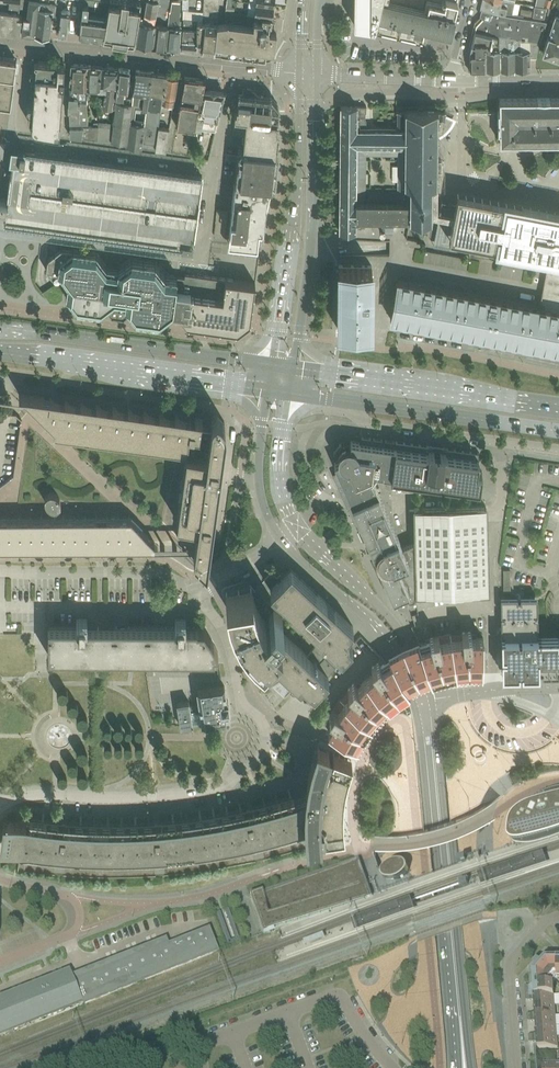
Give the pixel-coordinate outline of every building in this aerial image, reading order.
[(21,0),(0,0),(0,27),(20,30),(22,14),(22,13),(19,13),(21,0)] [(19,13),(22,13),(22,14),(24,14),(23,21),(22,30),(22,31),(36,33),(50,35),(50,32),(51,24),(52,12),(56,12),(57,0),(21,0),(19,13)] [(77,32),(80,33),(79,35),(80,35),(80,34),(91,36),(95,12),(108,14),(110,0),(81,0),(77,32)] [(108,14),(103,37),(112,38),(112,39),(134,42),(141,1),(135,0),(110,0),(108,14)] [(155,27),(153,27),(153,26),(157,9),(159,0),(147,0),(144,14),(142,13),(141,19),(140,18),(136,42),(153,44),(155,27)] [(169,22),(172,0),(159,0),(157,9),(153,26),(153,27),(155,27),(153,44),(167,46),(169,22)] [(182,18),(180,18),(180,10),(180,0),(172,0),(169,22),(167,46),(180,48),(182,18)] [(197,27),(197,49),(214,51),(214,50),(215,48),(218,25),(217,25),(217,22),(218,21),(220,0),(204,0),(203,20),(197,20),(197,27)] [(450,31),(457,0),(354,0),(354,4),(354,7),(354,13),(354,16),(354,22),(354,24),(356,24),(370,24),(375,25),(375,24),(381,25),(422,35),(437,38),(439,28),(447,30),(450,31)] [(515,2),(507,0),(482,0),(481,6),(482,6),(499,10),(506,11),(508,12),(512,12),(515,2)] [(273,17),(274,5),(256,3),(255,15),(273,17)] [(545,17),(547,7),(538,5),(536,15),(545,17)] [(66,34),(67,23),(69,9),(61,8),(59,33),(66,34)] [(475,30),(497,36),(500,36),(510,38),(514,38),(521,39),(540,43),(540,42),(547,21),(523,17),(505,14),(499,13),(481,9),(480,14),(483,17),(476,24),(475,30)] [(225,21),(225,22),(217,22),(217,25),(218,25),(215,48),(214,50),(215,50),(221,51),(224,51),(225,51),(228,52),(230,52),(234,52),(253,55),(257,56),(259,56),(262,56),(265,57),(265,56),(267,56),(269,56),(271,55),(272,54),(273,52),(274,50),(277,31),(271,30),(272,25),(273,17),(255,15),(226,11),(225,21)] [(103,37),(108,14),(95,12),(91,36),(103,37)] [(555,14),(543,51),(558,57),(558,15),(555,14)] [(197,49),(197,27),(197,20),(198,18),(184,17),(182,48),(197,49)] [(501,69),(501,51),(500,51),(499,36),(497,36),(475,30),(470,51),(470,69),(501,69)] [(514,50),(514,38),(510,38),(499,36),(500,51),(501,51),(501,69),(515,69),(515,50),(514,50)] [(537,57),(537,54),(540,43),(521,39),(514,38),(514,50),(515,50),(515,69),(530,69),(530,57),(537,57)] [(0,57),(0,125),(7,126),(9,109),(11,110),(16,72),(15,72),(17,59),(0,57)] [(64,75),(65,62),(58,62),(39,61),(38,60),(37,60),(36,60),(35,60),(35,61),(35,62),(35,63),(36,64),(32,123),(32,125),(32,127),(34,128),(35,129),(37,130),(52,133),(59,134),(63,82),(64,82),(65,75),(64,75)] [(87,97),(86,90),(86,77),(87,64),(72,63),(71,74),(68,111),(69,111),(70,121),(88,120),(87,98),(87,97)] [(101,83),(102,65),(87,64),(86,77),(86,90),(87,97),(87,98),(87,97),(94,97),(94,91),(101,91),(101,83)] [(101,83),(101,91),(105,91),(105,94),(103,106),(116,108),(119,67),(102,65),(101,83)] [(127,142),(133,97),(126,96),(130,68),(119,67),(116,108),(114,122),(112,140),(127,142)] [(127,142),(127,145),(142,148),(143,141),(145,124),(134,123),(136,106),(147,108),(152,71),(137,69),(135,80),(134,88),(133,97),(127,142)] [(161,116),(162,110),(167,73),(152,71),(147,108),(145,124),(143,141),(156,143),(158,127),(159,126),(160,116),(161,116)] [(167,73),(162,110),(168,111),(169,108),(174,108),(178,74),(167,73)] [(203,89),(205,78),(185,75),(177,126),(195,129),(195,127),(195,126),(203,89)] [(277,128),(279,114),(280,106),(272,96),(264,95),(260,95),(258,94),(256,93),(253,90),(252,89),(250,88),(248,88),(246,87),(242,86),(242,87),(244,87),(243,93),(239,93),(237,104),(237,108),(235,108),(234,115),(246,116),(243,149),(239,148),(238,149),(278,154),(279,153),(278,152),(276,152),(279,129),(278,128),(277,128)] [(218,119),(224,92),(203,89),(195,126),(195,127),(201,127),(202,123),(204,117),(218,119)] [(550,98),(550,97),(538,98),(500,98),(500,110),(498,110),(498,111),(498,130),(500,130),(500,141),(558,141),(558,98),(550,98)] [(398,191),(366,191),(366,154),(398,154),(398,155),(399,155),(399,129),(397,128),(367,128),(367,105),(341,105),(341,111),(340,112),(340,117),(341,118),(340,230),(356,230),(356,226),(366,226),(366,217),(399,217),(398,191)] [(446,116),(446,112),(446,111),(439,110),(437,110),(437,109),(435,109),(435,110),(426,110),(426,109),(417,109),(417,110),(408,109),(406,109),(406,110),(404,110),(398,110),(397,128),(399,129),(399,155),(398,155),(398,191),(399,217),(410,217),(410,218),(431,218),(432,201),(438,201),(438,185),(439,185),(439,183),(437,183),(437,172),(439,172),(439,171),(442,171),(442,160),(439,160),(439,159),(437,159),(437,148),(439,148),(439,147),(437,147),(437,136),(439,136),(439,135),(443,133),(446,130),(449,127),(452,123),(454,119),(446,116)] [(112,140),(114,122),(99,120),(99,125),(98,139),(112,140)] [(98,139),(99,125),(70,125),(70,135),(98,139)] [(156,143),(156,149),(166,151),(170,127),(159,126),(156,143)] [(203,176),(65,156),(62,156),(42,153),(25,151),(26,150),(14,149),(12,160),(13,160),(4,221),(193,247),(203,176)] [(275,185),(278,154),(238,149),(235,180),(238,181),(268,184),(275,185)] [(268,185),(268,184),(238,181),(237,186),(235,186),(230,229),(228,243),(258,246),(259,231),(263,231),(264,222),(271,191),(268,190),(265,189),(265,185),(268,185)] [(490,199),(458,193),(449,237),(470,241),(469,252),(512,255),(512,256),(511,256),(511,257),(558,266),(558,212),(490,199)] [(339,329),(371,329),(390,329),(392,318),(392,317),(558,349),(558,311),(475,295),(475,294),(482,261),(423,250),(413,239),(391,239),(391,256),(339,255),(339,264),(339,329)] [(172,310),(178,263),(61,247),(57,283),(66,295),(53,305),(112,314),(114,314),(124,316),(170,322),(172,311),(172,310)] [(250,320),(255,283),(256,282),(185,272),(185,276),(177,275),(172,310),(181,312),(181,315),(187,322),(206,325),(206,328),(218,330),(218,327),(238,329),(250,320)] [(191,423),(191,421),(191,420),(175,414),(175,415),(177,416),(176,418),(160,412),(159,413),(161,413),(160,416),(144,410),(144,411),(145,411),(144,414),(128,408),(128,409),(130,409),(129,412),(113,406),(114,407),(113,410),(97,404),(96,404),(98,405),(97,407),(81,401),(81,402),(82,403),(81,405),(65,399),(65,400),(67,400),(66,403),(59,401),(50,397),(49,398),(49,401),(44,401),(45,396),(19,393),(21,395),(23,395),(55,427),(55,429),(54,431),(187,450),(177,520),(181,521),(178,537),(181,540),(182,540),(186,545),(195,554),(195,552),(207,553),(207,555),(208,555),(210,545),(213,524),(216,501),(219,479),(221,461),(222,461),(222,460),(222,456),(223,451),(223,450),(223,446),(223,445),(224,441),(224,440),(226,427),(226,425),(225,422),(225,420),(223,418),(222,416),(220,414),(217,412),(216,413),(214,414),(213,416),(212,418),(212,419),(211,423),(211,425),(202,424),(191,423)] [(22,422),(14,475),(0,486),(0,543),(31,543),(32,543),(130,543),(132,543),(153,543),(155,543),(158,545),(186,545),(200,447),(22,422)] [(338,470),(333,472),(334,473),(333,474),(340,490),(347,506),(379,492),(373,478),(377,473),(391,475),(396,441),(362,436),(361,436),(360,442),(351,440),(351,445),(348,445),(346,445),(344,446),(343,447),(341,448),(340,450),(339,452),(338,454),(338,456),(338,458),(339,460),(335,462),(338,470)] [(433,446),(396,441),(391,475),(427,480),(429,482),(431,482),(434,483),(436,483),(439,482),(480,487),(482,470),(477,470),(480,452),(443,447),(443,450),(432,449),(433,446)] [(538,471),(553,474),(555,463),(540,461),(538,471)] [(403,546),(385,505),(379,492),(347,506),(354,521),(357,528),(362,525),(374,552),(379,565),(387,582),(393,596),(404,592),(406,596),(406,597),(407,598),(408,598),(409,599),(410,599),(411,599),(412,599),(413,599),(414,599),(415,598),(415,597),(416,596),(417,595),(417,593),(415,541),(403,546)] [(486,505),(414,507),(414,509),(415,534),(415,541),(417,593),(418,593),(489,591),(486,505)] [(299,682),(300,682),(325,656),(335,665),(344,657),(342,655),(353,644),(352,644),(348,639),(344,636),(346,634),(354,626),(291,568),(285,574),(283,572),(278,578),(272,572),(236,611),(237,613),(242,623),(249,633),(256,642),(265,650),(266,650),(291,674),(299,682)] [(512,580),(511,569),(504,569),(505,591),(512,591),(512,580)] [(501,597),(501,614),(504,614),(505,616),(502,617),(502,633),(505,633),(505,636),(502,636),(502,653),(505,653),(505,656),(502,656),(502,673),(519,672),(519,669),(522,669),(522,672),(539,672),(539,669),(542,669),(542,672),(558,672),(558,669),(558,638),(558,635),(538,636),(538,616),(535,616),(535,613),(538,613),(538,596),(521,597),(521,599),(521,600),(518,600),(518,599),(518,597),(501,597)] [(49,626),(48,654),(83,654),(86,654),(87,654),(91,654),(96,654),(97,654),(101,654),(106,654),(110,654),(114,654),(214,655),(214,651),(217,651),(218,651),(215,644),(214,641),(210,635),(209,633),(204,626),(186,626),(186,618),(176,618),(176,626),(173,626),(167,626),(147,626),(142,626),(135,626),(130,626),(129,626),(117,626),(114,626),(106,626),(101,626),(97,626),(91,625),(87,625),(87,618),(77,618),(77,626),(49,626)] [(443,671),(444,675),(451,673),(459,672),(467,671),(474,670),(482,671),(484,637),(472,637),(472,631),(462,632),(463,635),(452,636),(451,633),(439,635),(430,638),(431,640),(420,643),(419,641),(418,641),(407,646),(404,647),(393,653),(389,655),(390,657),(385,660),(381,663),(380,661),(372,667),(375,671),(375,672),(367,678),(359,686),(358,686),(354,682),(348,689),(350,692),(343,700),(341,698),(334,708),(329,716),(334,719),(328,729),(358,744),(362,736),(367,730),(371,723),(376,717),(381,711),(387,706),(392,701),(399,696),(397,692),(400,690),(409,686),(419,680),(423,678),(434,673),(443,671)] [(104,680),(92,680),(91,788),(103,788),(104,680)] [(227,699),(225,685),(198,689),(200,703),(190,705),(189,700),(177,701),(181,725),(224,719),(230,718),(228,707),(230,707),(228,699),(227,699)] [(333,752),(332,756),(328,754),(329,751),(317,746),(313,761),(309,777),(312,778),(310,791),(307,791),(306,797),(297,800),(302,813),(306,813),(307,822),(307,834),(308,838),(308,839),(308,838),(309,838),(309,837),(319,837),(319,838),(320,838),(320,834),(324,833),(325,836),(344,832),(343,820),(342,808),(343,795),(345,783),(348,772),(352,759),(333,752)] [(507,835),(507,836),(507,837),(508,838),(509,839),(509,840),(510,841),(511,841),(512,841),(512,843),(521,842),(523,842),(523,840),(537,837),(548,833),(558,829),(558,792),(549,795),(549,796),(535,801),(529,803),(524,805),(522,806),(518,809),(515,812),(512,815),(510,818),(508,824),(507,830),(507,832),(507,835)] [(307,822),(306,813),(302,813),(297,800),(295,800),(295,798),(281,803),(267,806),(255,810),(254,807),(243,810),(243,812),(230,815),(217,818),(203,820),(190,822),(176,823),(163,825),(163,822),(151,823),(151,826),(138,826),(124,827),(110,827),(96,826),(70,825),(70,823),(59,822),(58,822),(58,824),(45,823),(30,821),(30,823),(10,820),(10,821),(10,822),(5,821),(2,841),(8,842),(8,843),(7,843),(7,844),(21,846),(18,869),(39,872),(65,875),(80,876),(95,876),(110,877),(125,876),(140,876),(155,875),(167,874),(181,873),(196,871),(211,869),(225,867),(240,864),(266,858),(280,854),(295,850),(309,846),(307,838),(308,838),(307,834),(307,822)] [(250,899),(263,935),(276,930),(371,897),(385,892),(384,890),(379,875),(382,877),(384,878),(386,878),(387,879),(389,879),(391,878),(397,876),(400,874),(402,872),(404,870),(404,869),(405,868),(405,867),(405,865),(404,864),(404,863),(403,862),(402,861),(401,860),(400,860),(396,859),(392,859),(389,860),(386,861),(383,863),(381,865),(379,867),(379,869),(379,870),(379,872),(379,873),(378,873),(372,856),(371,856),(359,860),(356,862),(250,899)] [(220,914),(215,915),(227,948),(241,943),(229,910),(220,914)] [(213,953),(210,947),(208,942),(204,931),(108,969),(97,974),(90,976),(79,981),(73,983),(73,981),(72,979),(32,995),(31,994),(27,995),(28,997),(14,1002),(12,1000),(8,1001),(9,1004),(0,1008),(0,1038),(213,953)] [(552,985),(557,979),(558,979),(558,960),(557,960),(557,957),(545,957),(545,959),(540,964),(537,961),(533,966),(534,967),(536,969),(532,973),(532,974),(530,974),(530,986),(533,986),(533,990),(534,997),(553,995),(552,985)] [(554,1006),(553,995),(534,997),(529,997),(525,998),(526,1001),(530,1001),(531,1000),(534,1000),(534,1001),(534,1007),(554,1006)] [(555,1016),(554,1006),(534,1007),(535,1014),(535,1015),(532,1015),(531,1014),(527,1015),(527,1019),(555,1016)] [(556,1027),(555,1016),(527,1019),(527,1022),(531,1022),(533,1021),(535,1021),(535,1022),(536,1028),(556,1027)] [(556,1037),(556,1027),(536,1028),(536,1035),(536,1036),(534,1036),(532,1035),(528,1036),(529,1040),(556,1037)] [(557,1048),(556,1037),(529,1040),(529,1043),(533,1043),(534,1042),(537,1042),(537,1043),(537,1050),(557,1048)]
